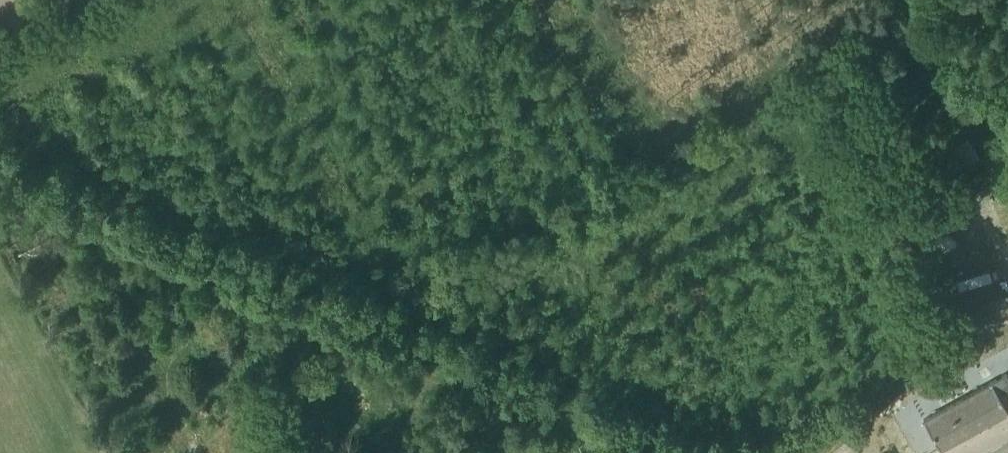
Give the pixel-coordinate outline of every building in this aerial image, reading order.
[(970,136),(948,147),(958,168),(980,157),(970,136)] [(978,429),(988,423),(1007,412),(1007,388),(998,394),(991,381),(981,387),(923,420),(939,450),(978,429)]
